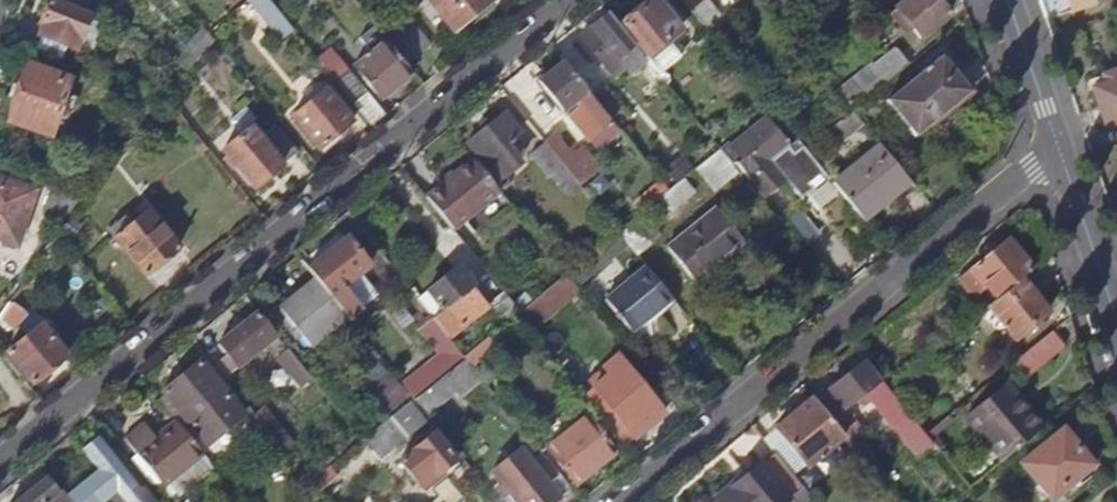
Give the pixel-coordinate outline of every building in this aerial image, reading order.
[(48,0),(42,0),(29,18),(31,20),(25,29),(57,53),(78,23),(75,20),(48,0)] [(75,20),(88,0),(48,0),(75,20)] [(268,0),(248,0),(240,7),(272,46),(292,30),(268,0)] [(492,0),(429,0),(455,31),(492,0)] [(656,72),(681,50),(677,43),(685,35),(656,0),(650,0),(621,24),(647,57),(645,59),(647,61),(656,72)] [(921,39),(951,14),(939,0),(907,0),(896,9),(921,39)] [(1074,13),(1112,0),(1070,0),(1074,13)] [(647,61),(645,59),(608,14),(579,37),(605,67),(617,58),(631,75),(647,61)] [(386,39),(375,25),(361,37),(372,51),(355,66),(382,98),(414,73),(407,65),(386,39)] [(208,33),(203,27),(172,61),(187,71),(214,41),(208,33)] [(386,39),(407,65),(420,55),(420,54),(399,29),(386,39)] [(864,102),(911,64),(895,49),(851,84),(864,102)] [(914,138),(969,92),(940,57),(885,102),(914,138)] [(611,121),(609,118),(573,75),(562,62),(538,82),(556,103),(557,104),(587,141),(611,121)] [(2,119),(50,135),(69,77),(27,63),(16,95),(15,96),(10,95),(2,119)] [(573,75),(609,118),(618,110),(583,67),(573,75)] [(372,127),(385,116),(348,72),(335,82),(372,127)] [(1106,127),(1116,123),(1116,80),(1093,88),(1106,127)] [(318,150),(352,122),(326,89),(292,117),(318,150)] [(473,161),(499,193),(511,184),(504,176),(514,167),(500,149),(520,132),(504,112),(466,144),(477,157),(473,161)] [(862,124),(852,112),(822,136),(833,148),(862,124)] [(730,141),(719,149),(738,171),(739,173),(743,171),(764,195),(785,178),(770,160),(788,148),(765,118),(764,117),(731,143),(730,141)] [(275,126),(259,138),(281,166),(297,153),(296,151),(275,126)] [(281,166),(259,138),(251,128),(224,149),(223,150),(254,188),(281,166)] [(561,164),(562,165),(572,156),(554,134),(544,143),(561,164)] [(561,164),(544,143),(542,144),(530,154),(547,175),(549,173),(561,164)] [(910,182),(880,145),(833,184),(864,221),(910,182)] [(719,149),(696,167),(715,190),(738,171),(719,149)] [(499,193),(473,161),(470,161),(425,198),(452,231),(499,193)] [(579,186),(562,165),(561,164),(549,173),(567,195),(579,186)] [(16,247),(35,191),(0,179),(0,242),(16,247)] [(680,181),(668,190),(651,204),(658,212),(668,206),(670,208),(689,192),(680,181)] [(717,206),(668,247),(697,281),(744,241),(717,206)] [(145,275),(178,247),(148,211),(115,238),(145,275)] [(629,221),(617,232),(635,255),(648,244),(629,221)] [(67,246),(56,233),(46,247),(54,256),(67,246)] [(306,270),(315,280),(344,316),(348,320),(361,310),(342,288),(369,266),(345,238),(306,270)] [(996,299),(1021,279),(1032,269),(1008,239),(958,283),(974,299),(987,289),(996,299)] [(431,317),(448,337),(486,307),(471,288),(474,286),(457,266),(426,292),(441,309),(431,317)] [(672,299),(645,266),(603,301),(630,334),(672,299)] [(566,272),(523,312),(537,328),(581,287),(566,272)] [(996,299),(992,306),(994,307),(1015,339),(1048,312),(1021,279),(996,299)] [(344,316),(315,280),(278,310),(308,346),(344,316)] [(520,312),(505,294),(489,307),(504,324),(515,315),(520,312)] [(24,311),(12,302),(0,319),(0,320),(13,327),(24,311)] [(231,372),(275,337),(255,314),(217,344),(225,355),(220,359),(231,372)] [(515,315),(504,324),(464,356),(470,364),(521,323),(515,315)] [(401,385),(412,398),(413,397),(464,356),(448,337),(431,317),(418,329),(438,354),(401,385)] [(31,383),(66,354),(40,324),(6,353),(31,383)] [(1054,330),(1013,363),(1025,377),(1066,344),(1054,330)] [(310,378),(286,349),(276,357),(301,387),(310,378)] [(594,386),(602,397),(634,436),(665,412),(618,355),(604,366),(609,373),(594,386)] [(483,380),(470,364),(464,356),(413,397),(412,398),(424,413),(441,399),(448,407),(483,380)] [(175,422),(185,434),(193,428),(207,445),(244,413),(198,360),(162,392),(164,395),(158,401),(175,422)] [(908,412),(888,387),(865,360),(829,389),(859,425),(876,411),(890,428),(908,412)] [(1004,461),(1041,429),(1019,402),(1022,400),(1008,383),(968,418),(1004,461)] [(815,401),(844,437),(859,425),(829,389),(815,401)] [(590,407),(623,447),(634,436),(602,397),(590,407)] [(844,437),(815,401),(812,398),(776,428),(802,461),(814,452),(820,456),(844,437)] [(409,401),(361,440),(376,460),(424,420),(409,401)] [(277,426),(263,408),(255,414),(264,426),(270,432),(277,426)] [(943,454),(926,434),(908,412),(890,428),(924,469),(943,454)] [(576,483),(614,451),(586,417),(547,449),(576,483)] [(213,467),(185,434),(175,422),(149,442),(137,428),(124,439),(135,454),(162,487),(168,483),(176,492),(178,495),(213,467)] [(270,432),(264,426),(255,434),(276,459),(286,451),(285,451),(270,432)] [(293,444),(277,426),(270,432),(285,451),(293,444)] [(1021,463),(1053,500),(1095,464),(1064,428),(1021,463)] [(400,462),(422,487),(456,459),(434,433),(400,462)] [(143,487),(140,489),(97,437),(81,449),(97,470),(66,495),(71,501),(103,501),(107,499),(110,501),(156,501),(143,487)] [(560,496),(521,449),(492,472),(516,501),(553,501),(560,496)] [(155,492),(162,487),(135,454),(129,460),(155,492)] [(775,454),(762,465),(761,463),(716,500),(718,501),(786,501),(790,499),(790,497),(802,487),(775,454)] [(50,476),(18,501),(71,501),(66,495),(50,476)] [(170,496),(176,492),(168,483),(162,487),(170,496)]
